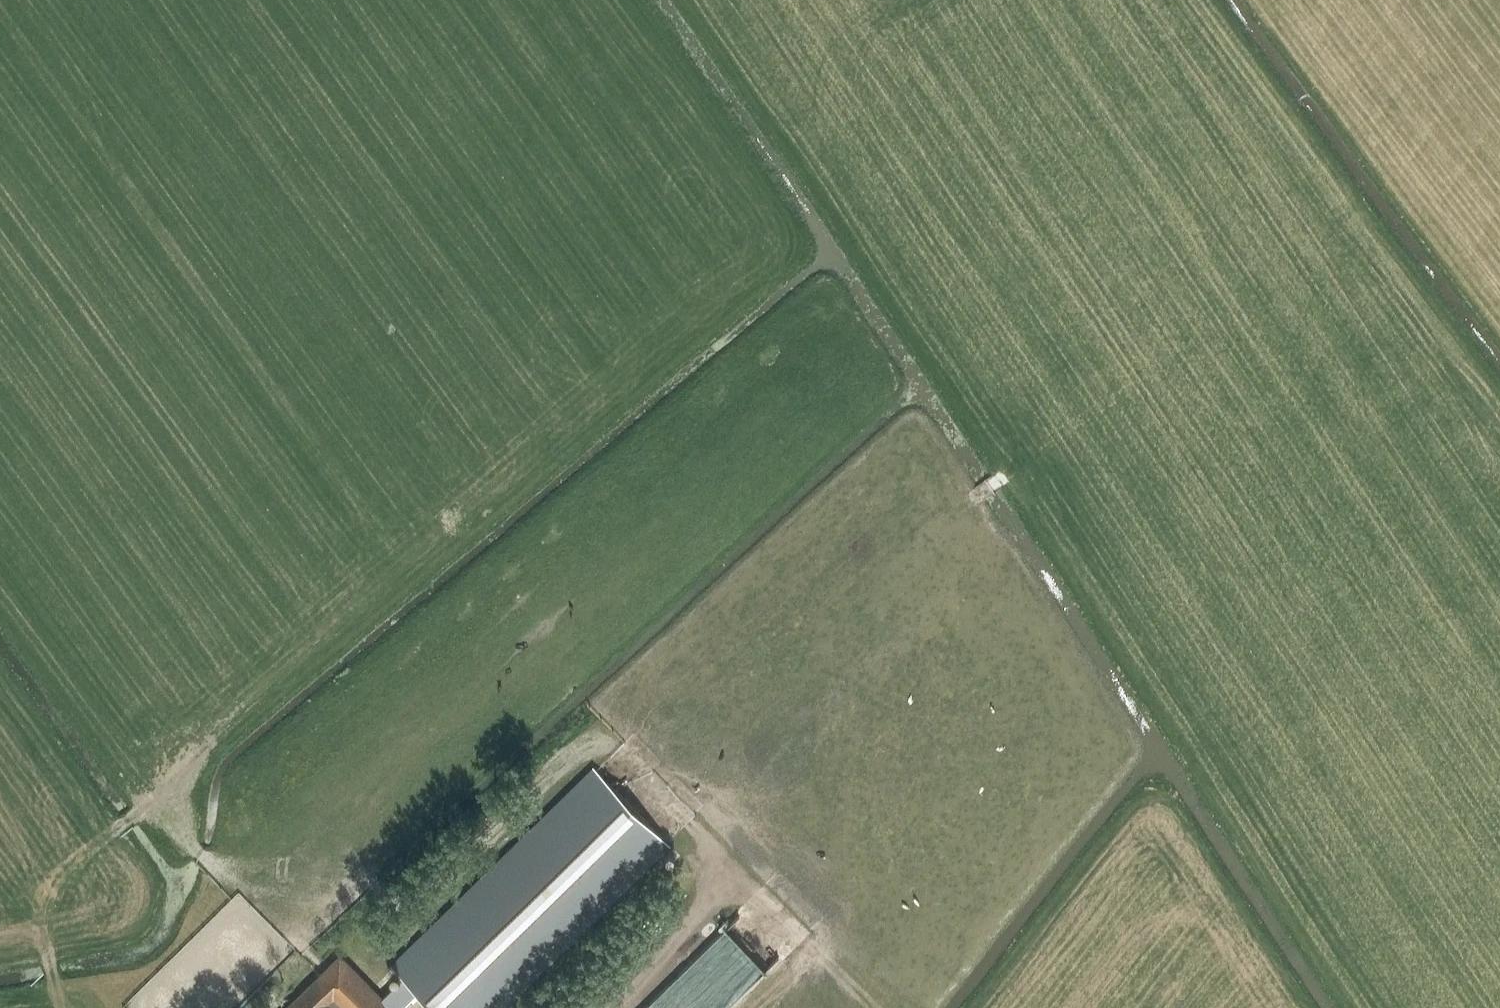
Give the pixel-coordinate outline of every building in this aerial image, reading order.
[(596,769),(394,967),(404,977),(383,998),(340,955),(286,1007),(401,1007),(418,991),(435,1007),(498,1007),(667,842),(596,769)]
